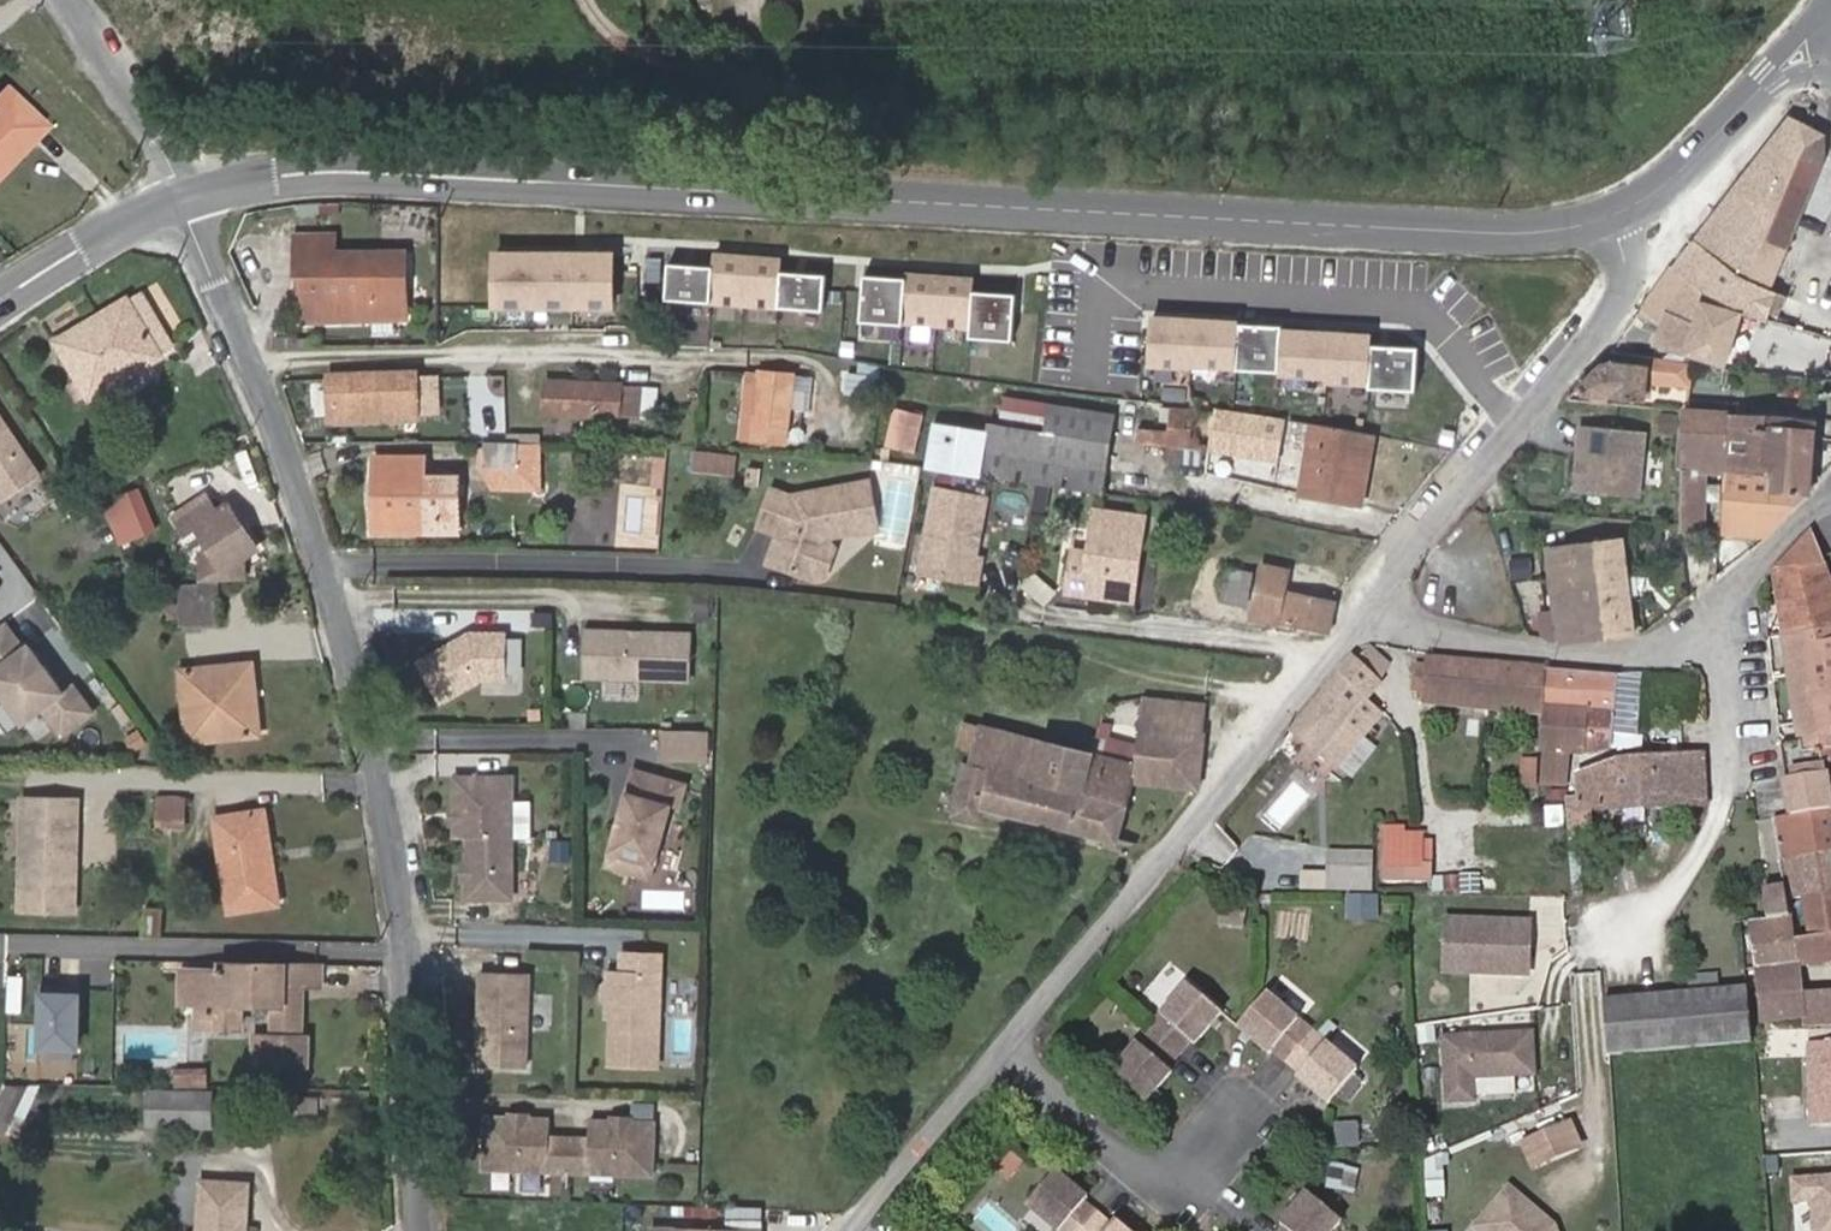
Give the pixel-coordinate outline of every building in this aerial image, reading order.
[(6,87),(0,93),(0,173),(45,125),(6,87)] [(1730,310),(1739,313),(1765,320),(1773,294),(1767,292),(1822,160),(1821,136),(1787,118),(1673,268),(1730,310)] [(301,276),(301,320),(405,321),(406,265),(381,265),(381,252),(335,252),(335,235),(294,235),(294,276),(301,276)] [(617,249),(491,249),(491,307),(617,306),(617,249)] [(716,269),(673,266),(670,300),(780,309),(780,317),(823,321),(827,270),(784,266),(785,255),(718,249),(716,269)] [(381,265),(406,265),(406,253),(381,252),(381,265)] [(1723,366),(1739,313),(1730,310),(1673,268),(1642,309),(1662,323),(1655,345),(1723,366)] [(908,277),(865,274),(861,321),(971,330),(971,338),(1013,342),(1017,292),(974,288),(975,277),(909,271),(908,277)] [(141,293),(129,301),(161,354),(175,346),(141,293)] [(161,354),(129,301),(126,298),(55,341),(91,400),(162,357),(161,354)] [(1279,320),(1152,314),(1150,362),(1282,368),(1281,375),(1370,379),(1369,391),(1418,394),(1420,346),(1372,344),(1373,332),(1279,328),(1279,320)] [(1599,363),(1577,388),(1581,395),(1642,401),(1644,383),(1671,386),(1674,362),(1617,355),(1615,362),(1606,361),(1599,363)] [(739,436),(753,438),(760,371),(746,370),(739,436)] [(760,371),(753,438),(786,441),(793,375),(760,371)] [(417,378),(416,374),(329,375),(332,419),(418,418),(418,410),(438,410),(436,378),(417,378)] [(847,391),(875,394),(877,379),(849,376),(847,391)] [(621,389),(621,385),(546,380),(545,412),(619,417),(619,412),(637,413),(639,390),(621,389)] [(649,383),(646,415),(659,416),(662,384),(649,383)] [(930,423),(922,468),(1100,492),(1113,414),(1005,397),(1001,424),(990,422),(988,430),(930,423)] [(1209,449),(1213,412),(1160,407),(1158,421),(1169,422),(1168,432),(1140,429),(1139,443),(1166,446),(1165,461),(1200,464),(1202,448),(1209,449)] [(1685,410),(1683,470),(1704,471),(1723,472),(1728,413),(1685,410)] [(1213,412),(1209,449),(1279,457),(1284,420),(1251,415),(1213,412)] [(1728,413),(1723,472),(1769,475),(1767,493),(1804,495),(1810,428),(1764,424),(1764,416),(1728,413)] [(878,417),(874,461),(904,464),(910,421),(878,417)] [(1,501),(39,477),(0,418),(0,499),(1,501)] [(1311,425),(1299,495),(1363,509),(1376,437),(1311,425)] [(1645,432),(1579,425),(1577,445),(1582,445),(1581,453),(1577,453),(1573,491),(1638,497),(1645,432)] [(542,441),(485,441),(485,477),(494,488),(542,488),(542,441)] [(694,470),(733,473),(735,454),(695,450),(694,470)] [(424,457),(375,457),(375,529),(455,530),(455,477),(424,477),(424,457)] [(1704,471),(1683,470),(1681,530),(1701,532),(1704,471)] [(1723,472),(1718,533),(1764,537),(1767,493),(1769,475),(1723,472)] [(13,496),(23,513),(47,498),(37,481),(13,496)] [(872,529),(875,520),(867,482),(785,497),(771,492),(760,522),(775,528),(784,525),(781,536),(776,538),(768,561),(813,578),(823,574),(832,549),(827,540),(830,532),(852,528),(856,532),(872,529)] [(975,538),(969,537),(972,521),(978,522),(982,495),(933,487),(919,570),(977,579),(981,556),(972,555),(975,538)] [(135,492),(102,505),(117,542),(120,541),(114,524),(143,513),(135,492)] [(205,558),(206,582),(244,581),(244,558),(257,549),(230,509),(220,516),(209,498),(179,518),(190,536),(200,529),(215,551),(205,558)] [(1130,555),(1136,556),(1142,516),(1093,509),(1087,551),(1070,549),(1065,590),(1123,598),(1130,555)] [(114,524),(120,541),(149,530),(143,513),(114,524)] [(972,521),(969,537),(975,538),(978,522),(972,521)] [(1830,625),(1830,591),(1810,531),(1791,549),(1774,570),(1784,634),(1830,625)] [(1555,609),(1558,639),(1558,641),(1633,632),(1623,541),(1548,549),(1555,609)] [(1123,598),(1130,599),(1136,556),(1130,555),(1123,598)] [(1299,624),(1327,630),(1332,602),(1325,601),(1284,592),(1288,570),(1263,565),(1253,618),(1278,624),(1278,620),(1299,624)] [(1239,570),(1233,603),(1245,605),(1251,572),(1239,570)] [(217,585),(179,586),(180,623),(219,622),(217,585)] [(1536,611),(1539,637),(1558,639),(1555,609),(1536,611)] [(19,722),(39,708),(58,735),(90,712),(70,684),(60,691),(41,664),(37,667),(31,660),(36,656),(26,644),(22,647),(3,620),(0,622),(0,695),(19,722)] [(1830,748),(1830,625),(1784,634),(1800,742),(1801,748),(1801,751),(1830,748)] [(692,632),(584,627),(582,675),(690,679),(692,632)] [(420,660),(442,700),(483,678),(506,678),(507,632),(471,632),(420,660)] [(1354,657),(1292,732),(1320,756),(1338,771),(1373,729),(1368,714),(1372,708),(1362,699),(1379,679),(1376,677),(1386,665),(1368,650),(1358,660),(1354,657)] [(1542,715),(1545,670),(1545,666),(1427,654),(1426,664),(1416,663),(1413,692),(1418,692),(1417,698),(1424,698),(1423,703),(1542,715)] [(41,664),(36,656),(31,660),(37,667),(41,664)] [(250,662),(180,672),(188,743),(258,736),(250,662)] [(1617,677),(1545,670),(1542,715),(1540,747),(1544,747),(1543,782),(1564,784),(1569,752),(1581,752),(1610,748),(1617,677)] [(1139,731),(1135,763),(1093,753),(981,725),(971,766),(968,766),(957,812),(980,818),(982,806),(1116,840),(1131,780),(1198,786),(1202,734),(1199,734),(1202,705),(1142,699),(1139,731)] [(1093,753),(1135,763),(1139,731),(1103,722),(1093,753)] [(669,753),(688,753),(688,732),(670,732),(669,753)] [(1784,769),(1802,766),(1805,781),(1826,777),(1830,777),(1830,748),(1801,751),(1801,748),(1800,742),(1781,745),(1784,769)] [(1703,792),(1701,754),(1617,759),(1575,773),(1577,799),(1568,800),(1565,800),(1566,817),(1590,815),(1626,812),(1625,798),(1703,792)] [(1520,762),(1519,789),(1530,789),(1532,763),(1520,762)] [(1830,808),(1826,777),(1805,781),(1802,766),(1784,769),(1783,769),(1790,815),(1830,808)] [(688,783),(634,767),(606,867),(633,874),(637,860),(656,865),(673,805),(681,807),(688,783)] [(469,838),(469,898),(515,898),(514,838),(514,802),(514,777),(457,777),(457,838),(469,838)] [(1704,806),(1703,792),(1625,798),(1626,812),(1704,806)] [(182,793),(155,794),(156,823),(183,822),(182,793)] [(20,797),(20,818),(73,820),(73,799),(20,797)] [(514,802),(514,838),(532,838),(532,802),(514,802)] [(1767,921),(1790,918),(1787,900),(1808,896),(1802,857),(1830,851),(1830,812),(1830,808),(1790,815),(1774,818),(1785,887),(1764,890),(1767,921)] [(263,810),(214,817),(229,912),(278,904),(263,810)] [(1567,822),(1568,838),(1591,837),(1590,815),(1566,817),(1567,822)] [(73,820),(20,818),(17,908),(70,910),(71,874),(65,868),(65,860),(72,855),(73,820)] [(1381,833),(1381,879),(1425,880),(1426,842),(1419,842),(1419,833),(1381,833)] [(1808,896),(1830,892),(1830,851),(1802,857),(1808,896)] [(1369,855),(1331,855),(1330,873),(1330,878),(1369,879),(1369,855)] [(656,865),(637,860),(633,874),(652,879),(656,865)] [(1330,873),(1306,873),(1306,891),(1369,892),(1369,879),(1330,878),(1330,873)] [(1430,891),(1460,889),(1458,873),(1429,875),(1430,891)] [(1754,922),(1763,1022),(1804,1018),(1802,994),(1800,965),(1830,960),(1830,892),(1808,896),(1787,900),(1790,918),(1767,921),(1754,922)] [(1444,967),(1527,970),(1529,919),(1446,916),(1444,967)] [(622,971),(610,970),(609,983),(604,986),(603,998),(608,1001),(613,1002),(610,1064),(658,1066),(664,954),(623,952),(622,971)] [(219,972),(182,972),(182,1004),(198,1005),(198,1027),(241,1028),(242,1006),(273,1005),(272,1036),(256,1036),(255,1063),(306,1065),(307,1037),(301,1037),(302,986),(321,986),(321,965),(219,965),(219,972)] [(531,972),(482,970),(477,1064),(526,1067),(531,972)] [(1688,993),(1731,990),(1729,972),(1688,976),(1687,976),(1688,993)] [(1281,977),(1274,987),(1299,1006),(1307,996),(1281,977)] [(1166,1067),(1179,1051),(1190,1039),(1194,1042),(1220,1011),(1189,984),(1151,1027),(1111,1074),(1144,1102),(1171,1070),(1166,1067)] [(1688,993),(1602,1001),(1607,1054),(1611,1054),(1751,1041),(1747,988),(1731,990),(1688,993)] [(83,1050),(83,991),(40,990),(39,1050),(83,1050)] [(1266,992),(1252,1008),(1237,1025),(1254,1041),(1268,1052),(1272,1048),(1286,1061),(1299,1072),(1296,1076),(1326,1103),(1355,1070),(1311,1031),(1266,992)] [(1804,1018),(1804,1024),(1830,1023),(1830,992),(1802,994),(1804,1018)] [(1533,1028),(1444,1033),(1448,1098),(1480,1096),(1479,1078),(1536,1075),(1533,1028)] [(1830,1122),(1830,1043),(1806,1043),(1809,1122),(1830,1122)] [(190,1087),(204,1087),(204,1073),(174,1073),(174,1086),(190,1087)] [(5,1081),(3,1085),(0,1091),(0,1123),(9,1127),(30,1082),(19,1082),(5,1081)] [(148,1124),(170,1125),(208,1126),(209,1094),(149,1092),(148,1124)] [(482,1169),(652,1174),(654,1121),(589,1119),(588,1137),(548,1136),(548,1118),(483,1116),(482,1169)] [(1568,1124),(1524,1142),(1533,1164),(1578,1146),(1568,1124)] [(1115,1220),(1111,1225),(1097,1213),(1084,1202),(1087,1197),(1057,1171),(1027,1206),(1057,1230),(1127,1230),(1115,1220)] [(1790,1178),(1792,1201),(1811,1199),(1814,1230),(1830,1230),(1830,1174),(1790,1178)] [(247,1184),(201,1182),(200,1230),(245,1230),(247,1184)] [(1477,1225),(1484,1230),(1554,1230),(1552,1225),(1509,1188),(1477,1225)] [(1341,1221),(1307,1192),(1282,1223),(1286,1226),(1282,1230),(1332,1230),(1341,1221)]
